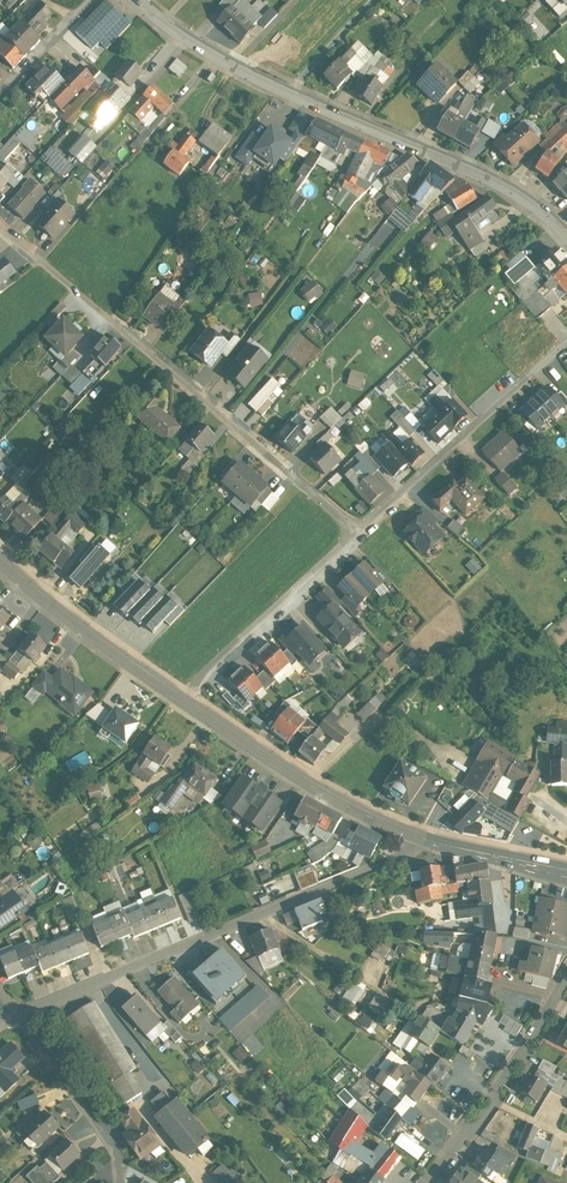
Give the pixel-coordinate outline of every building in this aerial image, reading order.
[(106,0),(75,31),(92,48),(99,41),(123,16),(106,0)] [(227,12),(231,7),(238,0),(224,0),(219,5),(227,12)] [(231,7),(243,18),(251,8),(243,0),(238,0),(231,7)] [(471,5),(476,10),(483,3),(480,0),(477,0),(471,5)] [(39,2),(20,22),(32,33),(51,13),(39,2)] [(476,10),(471,5),(466,10),(471,15),(476,10)] [(498,11),(493,6),(489,11),(494,16),(498,11)] [(227,12),(217,22),(229,33),(243,18),(231,7),(227,12)] [(252,8),(243,18),(251,26),(253,27),(262,17),(252,8)] [(478,9),(473,14),(476,18),(482,13),(478,9)] [(123,16),(99,41),(107,48),(130,23),(123,16)] [(251,26),(243,18),(229,33),(240,43),(254,28),(251,26)] [(32,33),(20,22),(4,39),(23,56),(39,40),(32,33)] [(0,34),(0,56),(13,68),(23,56),(4,39),(0,34)] [(350,50),(338,62),(344,67),(355,55),(351,50),(350,50)] [(369,52),(361,60),(365,65),(366,64),(373,56),(369,52)] [(372,69),(366,76),(374,81),(376,77),(384,82),(393,70),(384,63),(387,59),(382,56),(378,61),(372,69)] [(373,56),(366,64),(372,69),(378,61),(373,56)] [(187,67),(178,58),(169,68),(178,77),(187,67)] [(143,72),(129,61),(117,76),(131,87),(135,81),(143,72)] [(338,62),(325,76),(337,88),(351,73),(344,67),(338,62)] [(365,65),(355,75),(363,81),(366,76),(372,69),(366,64),(365,65)] [(456,84),(435,64),(427,72),(429,74),(418,85),(435,102),(444,93),(446,95),(456,84)] [(64,81),(49,66),(26,87),(35,95),(34,96),(36,98),(39,95),(38,95),(42,90),(49,96),(64,81)] [(91,78),(79,66),(64,81),(49,96),(61,109),(84,87),(87,90),(93,84),(90,80),(91,78)] [(466,73),(459,80),(457,82),(464,88),(474,78),(467,71),(466,73)] [(101,72),(94,80),(95,81),(104,89),(109,82),(111,80),(101,72)] [(208,72),(204,77),(210,82),(214,76),(208,72)] [(140,86),(135,81),(131,87),(117,76),(111,84),(128,99),(140,86)] [(374,81),(366,76),(363,81),(354,94),(371,105),(383,87),(382,86),(374,81)] [(384,82),(376,77),(374,81),(382,86),(384,82)] [(474,78),(464,88),(470,94),(480,84),(474,78)] [(87,90),(81,97),(90,106),(96,99),(95,98),(104,89),(95,81),(93,84),(87,90)] [(504,81),(495,90),(500,95),(509,87),(504,81)] [(111,84),(109,82),(104,89),(95,98),(96,99),(90,106),(88,109),(98,118),(104,123),(114,113),(115,114),(128,99),(111,84)] [(173,105),(152,87),(143,97),(154,106),(164,115),(173,105)] [(466,96),(462,105),(458,103),(453,111),(450,109),(448,114),(463,123),(472,108),(477,103),(466,96)] [(90,106),(81,97),(63,117),(71,125),(88,109),(90,106)] [(143,97),(130,112),(140,121),(154,106),(143,97)] [(482,105),(478,103),(472,109),(477,112),(483,115),(487,110),(486,109),(488,106),(483,104),(482,105)] [(296,132),(303,137),(311,128),(316,121),(301,112),(289,127),(296,132)] [(448,114),(447,114),(438,131),(454,140),(463,123),(448,114)] [(479,117),(472,128),(480,132),(486,121),(479,117)] [(104,123),(98,118),(91,126),(98,132),(104,123)] [(334,129),(316,121),(311,128),(320,133),(328,137),(334,129)] [(158,126),(154,122),(148,129),(153,133),(158,126)] [(463,123),(454,140),(471,150),(480,133),(472,128),(463,123)] [(217,156),(231,138),(213,124),(198,142),(217,156)] [(558,124),(551,131),(555,135),(559,132),(562,128),(558,124)] [(566,124),(562,128),(559,132),(566,138),(566,125),(566,124)] [(16,134),(30,149),(38,140),(24,126),(16,134)] [(523,126),(508,139),(503,134),(493,143),(512,164),(537,142),(523,126)] [(303,137),(301,141),(302,141),(309,146),(313,140),(316,135),(318,136),(320,133),(311,128),(303,137)] [(254,152),(274,166),(279,158),(290,143),(289,142),(272,130),(271,129),(262,142),(254,152)] [(331,138),(340,143),(345,133),(334,129),(328,137),(320,133),(318,136),(316,135),(313,140),(320,143),(326,145),(331,138)] [(191,130),(175,150),(183,157),(199,136),(191,130)] [(279,158),(286,163),(296,148),(301,141),(303,137),(296,132),(289,142),(290,143),(279,158)] [(559,132),(555,135),(551,138),(566,149),(566,138),(559,132)] [(364,143),(345,133),(340,143),(339,146),(344,148),(358,155),(358,154),(364,143)] [(254,152),(262,142),(253,135),(237,157),(246,164),(254,152)] [(85,137),(71,152),(82,162),(96,147),(85,137)] [(340,143),(331,138),(326,145),(336,151),(339,146),(340,143)] [(551,138),(547,142),(558,150),(554,157),(560,161),(566,150),(566,149),(551,138)] [(311,155),(320,143),(313,140),(309,146),(302,141),(297,148),(311,155)] [(380,148),(365,141),(364,143),(358,154),(358,155),(348,175),(358,181),(362,183),(364,179),(367,174),(372,163),(380,148)] [(558,150),(547,142),(540,148),(546,153),(547,152),(554,157),(558,150)] [(316,164),(332,172),(344,148),(339,146),(336,151),(326,145),(321,155),(316,164)] [(389,152),(380,148),(372,163),(380,165),(381,166),(383,162),(385,162),(389,152)] [(183,157),(175,150),(164,163),(180,176),(190,163),(183,157)] [(393,152),(389,160),(395,163),(399,155),(393,152)] [(554,157),(547,152),(546,153),(535,169),(548,178),(560,161),(554,157)] [(418,164),(406,155),(390,168),(400,178),(418,164)] [(218,162),(211,158),(202,172),(212,178),(224,160),(220,158),(218,162)] [(107,159),(100,167),(107,174),(114,166),(107,159)] [(18,172),(7,163),(3,167),(13,174),(6,182),(8,184),(18,172)] [(380,165),(372,163),(367,174),(369,176),(380,165)] [(0,164),(0,190),(6,182),(13,174),(3,167),(0,164)] [(296,192),(312,169),(306,165),(298,175),(301,177),(293,189),(296,192)] [(440,172),(429,165),(408,195),(418,202),(420,203),(433,185),(437,188),(446,175),(441,171),(440,172)] [(390,168),(382,175),(388,183),(391,186),(398,180),(400,178),(390,168)] [(553,183),(561,192),(566,187),(566,171),(553,183)] [(23,177),(18,172),(8,184),(13,188),(23,177)] [(358,181),(348,175),(346,178),(344,182),(345,182),(352,186),(354,187),(358,181)] [(384,186),(388,183),(382,175),(378,179),(384,186)] [(455,181),(446,175),(437,188),(443,192),(455,181)] [(342,190),(343,186),(345,182),(344,182),(346,178),(341,176),(335,189),(327,199),(333,202),(341,192),(342,190)] [(358,181),(354,187),(364,193),(372,185),(364,179),(362,183),(358,181)] [(44,193),(30,180),(23,188),(24,189),(21,193),(9,207),(23,220),(31,211),(29,210),(44,193)] [(404,188),(398,180),(391,186),(403,200),(408,193),(404,188)] [(463,180),(456,185),(459,189),(466,185),(463,180)] [(60,187),(56,183),(47,192),(52,197),(60,187)] [(418,202),(416,205),(424,211),(443,192),(437,188),(433,185),(420,203),(418,202)] [(475,199),(466,185),(459,189),(448,196),(452,202),(457,210),(475,199)] [(350,189),(343,186),(342,190),(341,192),(356,202),(364,193),(354,187),(352,186),(350,189)] [(94,189),(74,212),(80,217),(100,194),(94,189)] [(348,212),(356,202),(341,192),(333,202),(346,212),(348,212)] [(304,200),(296,194),(288,204),(297,211),(304,200)] [(486,196),(459,217),(461,220),(455,224),(459,228),(467,240),(472,237),(477,232),(473,226),(476,224),(486,216),(493,211),(496,209),(486,196)] [(396,207),(390,200),(381,207),(388,215),(396,207)] [(73,214),(58,201),(37,225),(52,238),(73,214)] [(437,213),(442,220),(457,211),(452,202),(437,213)] [(416,205),(398,227),(405,233),(424,211),(416,205)] [(407,216),(397,208),(388,219),(398,227),(407,216)] [(498,217),(493,211),(486,216),(491,223),(498,217)] [(461,220),(459,217),(455,219),(453,216),(439,224),(446,237),(459,228),(455,224),(461,220)] [(486,216),(476,224),(480,230),(491,223),(486,216)] [(417,244),(423,238),(417,233),(411,239),(417,244)] [(422,242),(429,248),(437,239),(430,233),(422,242)] [(479,235),(473,239),(472,237),(467,240),(463,242),(470,251),(483,241),(479,235)] [(539,264),(542,268),(552,279),(566,267),(566,263),(556,250),(549,255),(544,260),(539,264)] [(534,268),(520,252),(515,256),(506,265),(511,271),(505,275),(513,285),(514,286),(525,276),(534,268)] [(14,273),(4,260),(0,263),(0,284),(14,273)] [(552,279),(565,295),(566,293),(566,267),(552,279)] [(542,268),(528,280),(537,290),(547,282),(548,283),(552,279),(542,268)] [(525,276),(514,286),(513,285),(511,287),(523,302),(537,290),(528,280),(525,276)] [(565,295),(552,279),(548,283),(547,282),(537,290),(523,302),(537,319),(565,295)] [(313,283),(302,292),(311,303),(315,300),(316,301),(323,296),(313,283)] [(164,287),(157,296),(172,306),(174,303),(178,297),(164,287)] [(251,293),(253,306),(264,304),(261,291),(251,293)] [(172,306),(157,296),(142,317),(158,328),(166,316),(173,307),(172,306)] [(174,303),(172,306),(173,307),(166,316),(172,320),(181,308),(174,303)] [(328,335),(338,326),(331,318),(321,327),(328,335)] [(82,339),(64,322),(47,340),(64,356),(65,357),(68,354),(82,339)] [(206,334),(191,353),(210,367),(221,354),(220,353),(226,346),(223,344),(223,343),(217,338),(215,341),(206,334)] [(231,334),(223,343),(223,344),(226,346),(220,353),(226,358),(240,341),(231,334)] [(108,337),(91,355),(105,368),(122,350),(108,337)] [(257,351),(247,343),(235,359),(241,364),(230,378),(244,388),(263,363),(253,356),(257,351)] [(64,356),(53,368),(61,376),(75,361),(68,354),(65,357),(64,356)] [(82,376),(72,367),(62,377),(72,386),(82,376)] [(366,375),(350,371),(346,386),(361,390),(366,375)] [(450,386),(441,376),(435,382),(444,391),(450,386)] [(281,385),(273,378),(249,406),(256,412),(258,411),(273,394),(281,385)] [(547,387),(534,399),(550,417),(563,406),(563,405),(555,396),(547,387)] [(561,391),(555,396),(563,405),(563,406),(566,409),(566,408),(566,399),(561,391)] [(180,428),(166,416),(165,417),(155,409),(162,401),(153,393),(134,415),(167,444),(180,428)] [(278,399),(273,394),(258,411),(263,415),(278,399)] [(550,417),(534,399),(521,411),(529,420),(537,429),(538,429),(550,417)] [(452,400),(439,414),(453,429),(466,416),(452,400)] [(330,408),(319,419),(331,429),(341,419),(330,408)] [(418,422),(410,413),(404,419),(407,422),(416,431),(421,426),(418,422)] [(307,422),(298,414),(289,424),(298,431),(307,422)] [(430,421),(423,429),(437,443),(453,429),(439,414),(430,421)] [(425,416),(418,422),(421,426),(423,429),(430,421),(425,415),(425,416)] [(529,420),(523,425),(535,438),(541,432),(538,429),(537,429),(529,420)] [(307,422),(298,431),(305,437),(314,427),(307,421),(307,422)] [(416,431),(407,422),(400,428),(409,438),(416,431)] [(289,424),(289,423),(275,439),(292,453),(305,437),(298,431),(289,424)] [(213,436),(201,425),(187,441),(179,451),(186,457),(194,448),(199,452),(213,436)] [(409,438),(400,428),(393,435),(403,446),(410,439),(409,438)] [(328,432),(315,444),(321,449),(326,444),(327,445),(334,439),(328,432)] [(403,446),(393,435),(386,440),(390,444),(397,452),(403,446)] [(505,435),(492,446),(491,445),(482,452),(499,471),(515,457),(513,454),(518,449),(505,435)] [(403,446),(397,452),(408,464),(411,467),(424,455),(410,439),(403,446)] [(327,445),(326,444),(321,449),(310,459),(325,475),(341,460),(327,445)] [(377,456),(375,458),(382,466),(393,477),(408,464),(397,452),(390,444),(377,456)] [(377,456),(370,448),(362,455),(377,471),(382,466),(375,458),(377,456)] [(362,455),(359,452),(354,457),(361,464),(373,476),(377,471),(362,455)] [(190,459),(180,470),(187,477),(197,466),(190,459)] [(233,460),(222,473),(228,478),(239,465),(233,460)] [(228,478),(223,483),(237,495),(253,476),(239,464),(239,465),(228,478)] [(373,476),(361,464),(353,472),(364,484),(370,478),(371,479),(373,476)] [(11,481),(17,486),(17,485),(19,487),(32,473),(24,466),(11,481)] [(370,478),(364,484),(353,472),(347,477),(358,489),(357,490),(371,505),(384,493),(371,479),(370,478)] [(508,479),(503,474),(496,481),(508,495),(516,488),(508,479)] [(267,488),(253,476),(237,495),(250,507),(256,501),(267,488)] [(466,477),(456,486),(453,482),(431,501),(439,511),(452,499),(465,515),(482,500),(469,484),(471,483),(466,477)] [(266,488),(256,501),(261,506),(272,493),(267,489),(266,488)] [(0,502),(0,520),(4,524),(6,522),(17,511),(4,498),(0,502)] [(40,522),(23,505),(17,511),(6,522),(24,539),(40,522)] [(54,506),(43,517),(50,525),(61,513),(54,506)] [(91,519),(76,507),(70,515),(85,527),(91,519)] [(439,522),(423,508),(416,514),(420,518),(421,518),(431,528),(433,526),(434,527),(439,522)] [(85,527),(70,515),(64,523),(70,528),(79,535),(85,527)] [(431,528),(421,518),(420,518),(405,533),(409,537),(409,538),(414,544),(415,544),(421,551),(428,544),(432,548),(443,537),(434,527),(433,526),(431,528)] [(466,531),(453,520),(447,528),(460,538),(466,531)] [(64,523),(57,530),(64,536),(70,528),(64,523)] [(66,548),(79,535),(70,528),(64,536),(59,542),(66,548)] [(64,536),(57,530),(52,537),(59,542),(64,536)] [(52,537),(51,536),(38,551),(53,564),(59,558),(65,563),(70,556),(64,551),(66,548),(59,542),(52,537)] [(92,546),(79,561),(84,565),(97,550),(92,546)] [(97,550),(84,565),(71,580),(81,589),(109,556),(99,548),(97,550)] [(364,565),(351,576),(369,595),(380,585),(381,584),(373,575),(364,565)] [(391,583),(379,569),(373,575),(381,584),(380,585),(384,589),(391,583)] [(139,583),(142,580),(135,573),(121,589),(126,595),(138,582),(139,583)] [(369,595),(351,576),(339,587),(348,598),(356,606),(357,606),(369,595)] [(115,607),(127,617),(129,615),(149,593),(139,583),(138,582),(126,595),(115,607)] [(342,603),(327,587),(316,598),(328,611),(335,605),(337,608),(342,603)] [(149,593),(129,615),(140,625),(142,623),(162,600),(151,590),(149,593)] [(162,600),(142,623),(154,633),(165,622),(176,609),(175,608),(164,598),(162,600)] [(356,606),(348,598),(342,603),(354,617),(361,610),(357,606),(356,606)] [(165,622),(170,626),(184,611),(179,605),(175,608),(176,609),(165,622)] [(328,611),(318,620),(327,630),(327,632),(335,641),(337,641),(339,643),(346,636),(350,640),(359,632),(337,608),(335,605),(328,611)] [(0,611),(0,631),(10,618),(0,611)] [(290,638),(288,641),(297,651),(309,665),(324,651),(302,627),(290,638)] [(297,651),(288,641),(290,638),(286,634),(278,641),(286,650),(292,656),(297,651)] [(45,646),(30,635),(18,650),(26,656),(33,661),(45,646)] [(281,654),(270,643),(262,650),(281,670),(288,664),(289,663),(281,654)] [(18,650),(8,662),(16,668),(26,656),(18,650)] [(281,670),(262,650),(254,657),(265,669),(273,678),(274,677),(281,670)] [(292,656),(286,650),(281,654),(289,663),(288,664),(291,666),(297,661),(292,656)] [(254,679),(243,666),(235,674),(254,695),(262,688),(262,687),(254,679)] [(273,678),(265,669),(260,674),(270,685),(276,680),(274,677),(273,678)] [(27,678),(16,670),(10,678),(21,686),(27,678)] [(78,686),(59,671),(51,680),(44,688),(45,689),(59,701),(58,702),(60,704),(61,703),(74,713),(91,693),(80,684),(78,686)] [(44,673),(33,686),(42,693),(45,689),(44,688),(51,680),(44,673)] [(254,695),(235,674),(227,681),(238,693),(246,702),(247,701),(254,695)] [(270,685),(260,674),(254,679),(262,687),(262,688),(264,691),(270,685)] [(246,702),(238,693),(233,698),(243,709),(249,704),(247,701),(246,702)] [(372,700),(357,714),(364,721),(378,707),(372,700)] [(285,702),(275,714),(280,718),(288,709),(290,706),(285,702)] [(98,704),(96,706),(86,715),(103,727),(112,714),(98,704)] [(123,714),(115,709),(112,714),(103,727),(103,728),(125,744),(138,725),(130,719),(131,718),(124,714),(123,714)] [(280,718),(269,731),(278,739),(296,716),(288,709),(280,718)] [(296,716),(278,739),(286,745),(296,732),(304,722),(296,716)] [(304,722),(296,732),(308,741),(311,738),(318,729),(306,719),(304,722)] [(349,737),(326,719),(319,728),(325,733),(340,745),(349,737)] [(556,729),(548,728),(546,743),(554,745),(564,745),(566,723),(557,722),(556,729)] [(325,733),(319,728),(318,729),(311,738),(315,742),(319,739),(320,739),(325,733)] [(171,749),(154,737),(142,754),(143,755),(159,766),(162,768),(169,759),(166,757),(171,749)] [(315,742),(311,738),(308,741),(298,754),(314,766),(326,750),(315,742)] [(510,758),(487,744),(477,761),(501,774),(510,758)] [(554,745),(554,759),(552,761),(552,764),(566,763),(566,745),(564,745),(554,745)] [(71,766),(89,760),(87,751),(68,756),(71,766)] [(159,766),(143,755),(131,771),(148,782),(159,766)] [(510,758),(501,774),(506,778),(515,763),(515,761),(510,758)] [(501,774),(477,761),(471,773),(494,786),(501,774)] [(425,780),(399,762),(381,788),(407,806),(425,780)] [(537,776),(515,763),(506,778),(518,785),(512,794),(516,796),(524,800),(537,776)] [(550,764),(550,787),(566,787),(566,763),(552,764),(550,764)] [(215,780),(195,766),(184,781),(183,783),(198,793),(203,797),(215,780)] [(494,786),(471,773),(461,789),(475,797),(485,803),(487,798),(488,796),(494,786)] [(258,789),(243,778),(224,806),(261,832),(280,804),(265,794),(267,790),(261,786),(258,789)] [(180,779),(174,788),(171,786),(160,803),(170,810),(182,794),(189,799),(191,799),(193,800),(198,793),(183,783),(184,781),(180,779)] [(88,785),(89,798),(102,797),(101,784),(88,785)] [(203,797),(198,793),(193,800),(197,803),(200,803),(203,797)] [(137,794),(126,802),(130,807),(141,800),(137,794)] [(506,806),(488,796),(487,798),(485,803),(506,815),(508,810),(505,808),(506,806)] [(508,810),(506,815),(508,816),(509,815),(518,820),(528,803),(524,800),(516,796),(508,810)] [(485,803),(475,797),(470,803),(481,814),(478,816),(510,834),(518,822),(508,816),(506,815),(485,803)] [(325,810),(305,799),(295,817),(301,821),(300,824),(305,827),(307,823),(315,828),(317,826),(325,810)] [(481,814),(470,803),(449,824),(460,834),(478,816),(481,814)] [(341,819),(325,810),(317,826),(332,835),(333,835),(333,834),(341,819)] [(86,837),(102,828),(98,821),(82,831),(86,837)] [(332,835),(317,826),(315,828),(314,832),(312,834),(315,836),(322,839),(323,836),(329,840),(332,835)] [(380,840),(358,829),(355,834),(348,848),(364,856),(370,859),(380,840)] [(341,839),(336,846),(345,852),(348,847),(348,848),(355,834),(349,831),(344,841),(341,839)] [(333,835),(332,835),(329,840),(310,851),(319,861),(333,850),(336,846),(341,839),(333,834),(333,835)] [(265,840),(251,846),(257,860),(271,853),(265,840)] [(348,848),(348,847),(345,852),(342,858),(357,865),(356,865),(357,866),(357,867),(358,867),(364,856),(348,848)] [(462,859),(452,858),(453,865),(454,871),(463,870),(462,859)] [(453,865),(442,867),(445,886),(456,884),(454,871),(453,865)] [(486,866),(463,870),(465,883),(468,883),(468,882),(488,879),(486,866)] [(442,867),(419,871),(422,890),(423,890),(439,887),(445,886),(442,867)] [(111,868),(106,871),(109,878),(115,876),(111,868)] [(463,870),(454,871),(456,884),(465,883),(463,870)] [(313,871),(295,878),(301,891),(318,884),(313,871)] [(0,882),(0,885),(1,886),(0,887),(0,899),(12,890),(19,886),(11,874),(0,882)] [(227,875),(217,880),(219,886),(230,881),(227,875)] [(488,881),(468,883),(469,901),(470,907),(478,906),(490,904),(488,881)] [(445,886),(439,887),(440,895),(459,892),(458,884),(456,884),(445,886)] [(439,887),(423,890),(425,903),(441,901),(440,895),(439,887)] [(0,899),(0,900),(4,905),(14,898),(14,899),(17,897),(12,890),(0,899)] [(422,890),(415,891),(417,904),(425,903),(423,890),(422,890)] [(73,895),(61,899),(66,912),(78,908),(73,895)] [(0,907),(0,929),(14,919),(14,920),(24,913),(14,899),(14,898),(4,905),(0,907)] [(157,906),(153,898),(138,904),(141,912),(149,932),(165,925),(157,906)] [(173,899),(157,906),(165,925),(181,919),(173,899)] [(566,904),(541,899),(537,915),(533,933),(553,938),(554,937),(562,938),(565,927),(562,926),(566,904)] [(321,900),(294,911),(302,931),(323,923),(320,916),(327,914),(321,900)] [(469,901),(446,904),(448,919),(479,915),(478,906),(470,907),(469,901)] [(202,917),(196,902),(189,905),(196,920),(202,917)] [(196,920),(189,905),(183,908),(189,923),(196,920)] [(122,910),(113,914),(115,919),(124,915),(122,910)] [(141,912),(126,918),(132,934),(134,938),(149,932),(141,912)] [(105,913),(95,917),(96,919),(91,922),(91,923),(93,928),(109,921),(107,917),(105,913)] [(115,919),(109,921),(117,941),(132,934),(126,918),(124,915),(115,919)] [(109,921),(93,928),(97,937),(101,947),(117,941),(109,921)] [(91,923),(85,926),(90,939),(97,937),(93,928),(91,923)] [(530,930),(514,927),(512,936),(528,939),(530,930)] [(269,930),(249,938),(257,956),(258,958),(259,958),(277,950),(275,944),(272,936),(269,930)] [(453,934),(423,933),(423,942),(453,943),(453,934)] [(81,934),(65,941),(73,961),(89,954),(81,934)] [(472,947),(492,952),(496,936),(474,934),(472,947)] [(36,951),(48,945),(46,940),(34,945),(36,951)] [(65,941),(49,947),(58,967),(73,961),(65,941)] [(378,985),(396,952),(379,942),(360,975),(378,985)] [(31,947),(15,953),(24,973),(39,967),(34,953),(31,947)] [(58,967),(49,947),(34,953),(39,967),(42,973),(58,967)] [(492,952),(472,947),(469,961),(490,966),(492,952)] [(564,955),(532,948),(528,965),(520,963),(518,972),(525,974),(534,975),(550,979),(554,965),(557,966),(564,955)] [(246,979),(220,949),(191,975),(217,1004),(246,979)] [(277,950),(259,958),(263,969),(282,961),(277,950)] [(310,958),(301,951),(297,956),(305,963),(310,958)] [(0,959),(0,960),(8,980),(24,973),(15,953),(0,959)] [(257,956),(245,961),(258,975),(264,972),(263,969),(259,958),(258,958),(257,956)] [(447,957),(442,956),(438,972),(443,973),(448,974),(450,968),(455,969),(457,959),(447,957)] [(469,961),(465,979),(486,984),(490,966),(469,961)] [(550,979),(534,975),(532,981),(531,985),(545,989),(550,979)] [(196,1004),(174,978),(158,992),(175,1010),(171,1014),(179,1023),(191,1013),(188,1011),(196,1004)] [(461,978),(455,1000),(460,999),(465,979),(461,978)] [(486,984),(465,979),(460,999),(486,1005),(491,985),(486,984)] [(355,1008),(363,989),(352,983),(343,1002),(355,1008)] [(267,997),(257,986),(220,1021),(230,1032),(267,997)] [(359,999),(384,1014),(391,1001),(367,987),(359,999)] [(158,1021),(151,1012),(136,996),(122,1009),(130,1017),(131,1016),(137,1024),(145,1033),(158,1021)] [(475,1021),(482,1026),(493,1009),(486,1005),(460,999),(458,1011),(462,1013),(475,1021)] [(136,1070),(94,1002),(71,1017),(80,1032),(125,1105),(142,1095),(129,1074),(136,1070)] [(447,1021),(432,1011),(425,1010),(420,1019),(439,1030),(439,1031),(460,1044),(468,1031),(469,1031),(475,1021),(462,1013),(455,1024),(447,1021)] [(506,1026),(510,1019),(504,1015),(499,1022),(506,1026)] [(80,1032),(71,1017),(64,1021),(73,1036),(80,1032)] [(439,1030),(420,1019),(409,1035),(417,1040),(428,1047),(439,1031),(439,1030)] [(514,1037),(521,1026),(510,1019),(506,1026),(503,1030),(514,1037)] [(176,1032),(167,1021),(161,1027),(170,1037),(176,1032)] [(404,1044),(402,1047),(409,1052),(413,1047),(413,1046),(417,1040),(409,1035),(404,1044)] [(562,1035),(557,1044),(566,1050),(566,1037),(562,1035)] [(398,1040),(394,1045),(400,1050),(402,1047),(404,1044),(398,1040)] [(428,1047),(417,1040),(413,1046),(413,1047),(424,1054),(428,1047)] [(0,1052),(0,1086),(6,1092),(17,1082),(9,1073),(24,1059),(10,1043),(0,1052)] [(243,1047),(235,1050),(239,1060),(247,1057),(243,1047)] [(189,1064),(200,1072),(207,1063),(196,1054),(189,1064)] [(432,1056),(425,1065),(416,1058),(410,1067),(434,1085),(447,1068),(432,1056)] [(556,1067),(543,1060),(538,1069),(551,1076),(556,1067)] [(429,1084),(406,1066),(402,1071),(393,1063),(384,1074),(388,1077),(382,1087),(385,1089),(389,1091),(392,1093),(398,1085),(401,1081),(408,1087),(403,1094),(406,1097),(414,1103),(415,1104),(421,1096),(420,1096),(429,1084)] [(551,1076),(538,1069),(533,1078),(545,1086),(551,1076)] [(557,1074),(566,1079),(566,1073),(560,1069),(557,1074)] [(384,1074),(383,1073),(377,1084),(382,1087),(388,1077),(384,1074)] [(533,1078),(530,1076),(520,1093),(535,1102),(545,1086),(533,1078)] [(551,1090),(566,1099),(566,1082),(558,1079),(551,1090)] [(337,1096),(350,1110),(360,1100),(369,1090),(360,1080),(347,1092),(343,1089),(337,1096)] [(406,1097),(402,1102),(392,1093),(389,1091),(385,1089),(378,1099),(384,1105),(400,1119),(410,1108),(414,1103),(406,1097)] [(36,1093),(18,1101),(22,1111),(40,1103),(36,1093)] [(163,1093),(151,1103),(162,1116),(174,1106),(163,1093)] [(384,1105),(376,1114),(360,1100),(350,1110),(366,1125),(378,1135),(379,1136),(385,1141),(400,1119),(384,1105)] [(162,1116),(158,1119),(188,1156),(197,1149),(207,1140),(177,1103),(174,1106),(162,1116)] [(410,1108),(401,1119),(409,1125),(418,1115),(410,1108)] [(334,1114),(330,1109),(319,1114),(309,1123),(331,1146),(347,1155),(354,1143),(358,1136),(341,1126),(344,1120),(334,1114)] [(142,1122),(134,1110),(120,1120),(129,1132),(142,1122)] [(366,1125),(350,1110),(344,1120),(341,1126),(358,1136),(360,1133),(366,1125)] [(45,1112),(36,1120),(33,1117),(21,1127),(31,1138),(37,1145),(38,1146),(59,1128),(45,1112)] [(159,1145),(142,1122),(129,1132),(125,1135),(142,1158),(159,1145)] [(378,1135),(366,1125),(360,1133),(373,1142),(374,1140),(378,1135)] [(538,1130),(527,1125),(517,1148),(528,1153),(531,1145),(538,1130)] [(31,1138),(26,1143),(32,1150),(37,1145),(31,1138)] [(66,1140),(49,1156),(50,1156),(63,1170),(79,1155),(66,1140)] [(207,1140),(197,1149),(203,1156),(213,1148),(207,1140)] [(362,1148),(354,1143),(347,1155),(356,1160),(362,1148)] [(538,1148),(531,1145),(528,1153),(526,1157),(534,1160),(538,1148)] [(347,1155),(331,1146),(322,1158),(333,1164),(332,1165),(338,1168),(341,1164),(355,1172),(356,1170),(364,1176),(368,1170),(369,1168),(347,1155)] [(382,1146),(377,1153),(382,1155),(386,1149),(382,1146)] [(518,1156),(498,1146),(493,1153),(507,1163),(506,1164),(510,1167),(518,1156)] [(376,1157),(362,1148),(356,1160),(369,1168),(376,1157)] [(493,1153),(486,1148),(482,1149),(478,1155),(478,1158),(472,1167),(482,1175),(487,1178),(493,1170),(499,1174),(506,1164),(507,1163),(493,1153)] [(554,1154),(538,1148),(534,1160),(550,1166),(554,1154)] [(386,1149),(382,1155),(379,1159),(373,1168),(386,1178),(400,1159),(386,1149)] [(63,1170),(50,1156),(45,1161),(47,1163),(58,1175),(63,1170)] [(47,1163),(40,1169),(37,1166),(26,1177),(32,1182),(54,1182),(60,1177),(58,1175),(47,1163)] [(223,1165),(212,1174),(219,1182),(238,1182),(223,1165)] [(472,1167),(469,1165),(463,1172),(477,1182),(482,1175),(472,1167)] [(0,1168),(0,1182),(8,1178),(2,1167),(0,1168)] [(368,1170),(364,1176),(358,1182),(383,1182),(384,1181),(368,1170)] [(461,1170),(452,1182),(476,1182),(477,1182),(463,1172),(461,1170)] [(326,1171),(320,1178),(322,1179),(321,1180),(325,1182),(337,1182),(339,1181),(326,1171)]
